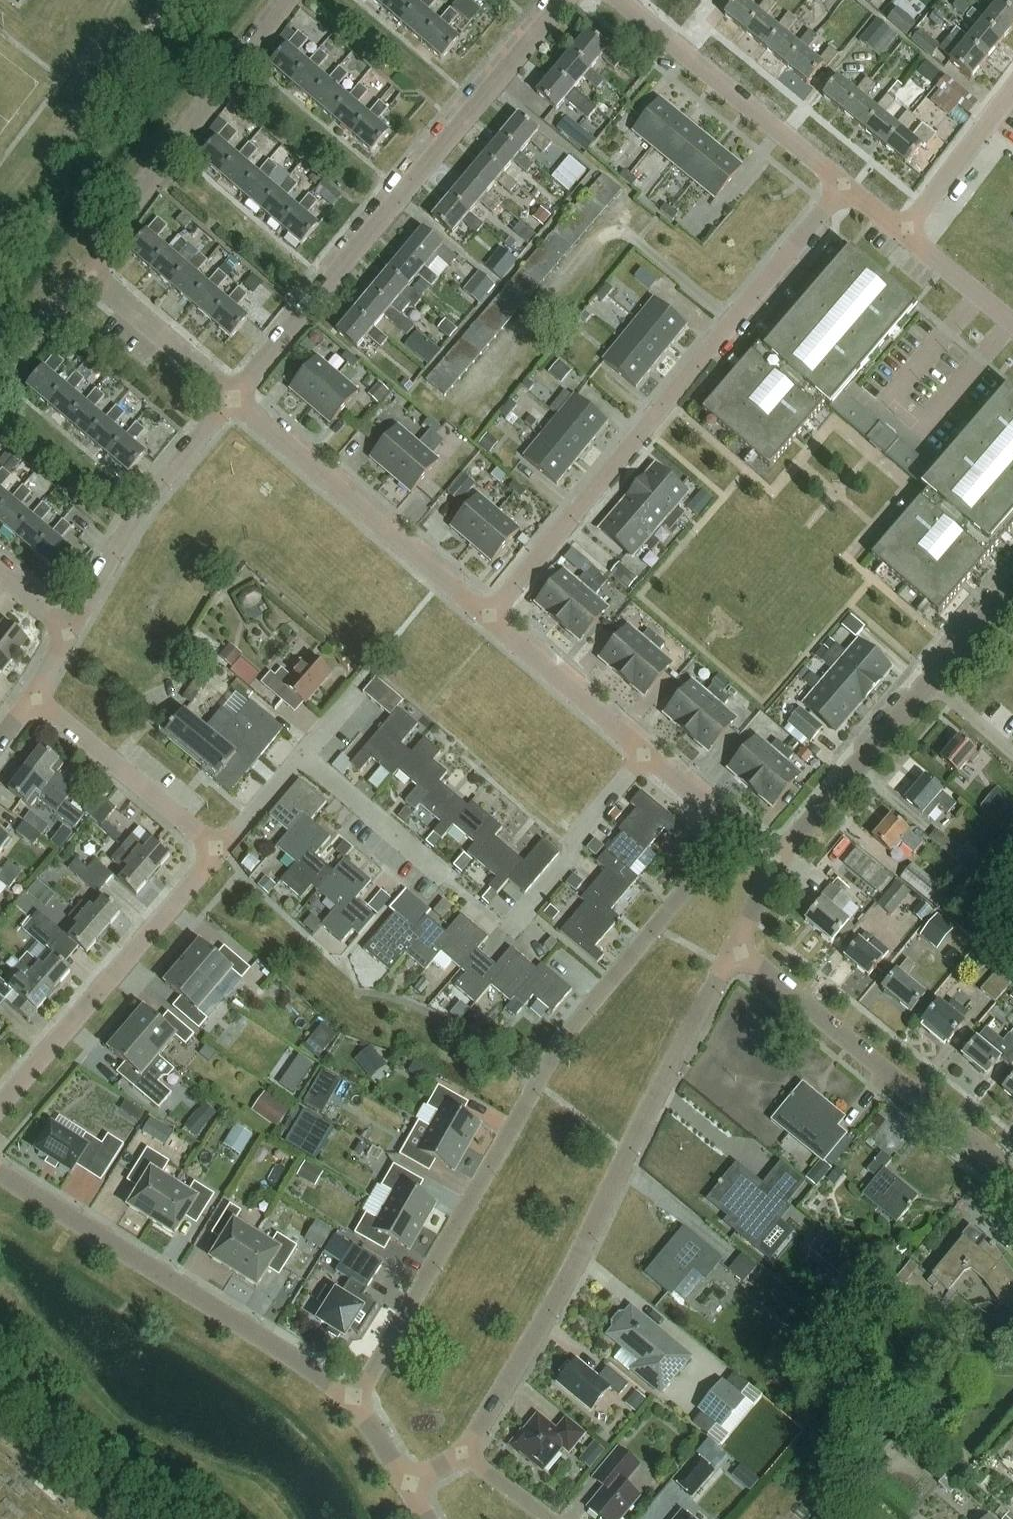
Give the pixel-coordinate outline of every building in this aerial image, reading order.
[(381,9),(389,0),(370,0),(381,9)] [(381,9),(401,26),(418,6),(410,0),(389,0),(381,9)] [(418,6),(401,26),(421,44),(438,24),(427,14),(438,0),(424,0),(418,6)] [(469,0),(460,0),(451,11),(458,18),(461,15),(471,23),(481,11),(469,0)] [(771,2),(769,0),(766,0),(755,14),(739,0),(724,18),(745,35),(760,17),(764,20),(776,6),(771,2)] [(969,9),(958,0),(952,8),(963,16),(969,9)] [(1000,2),(997,0),(982,0),(994,10),(984,22),(982,24),(1003,41),(1012,29),(1012,18),(998,5),(1000,2)] [(1000,2),(998,5),(1012,18),(1012,0),(1002,0),(1000,2)] [(438,24),(421,44),(441,61),(458,41),(447,31),(458,18),(451,11),(450,10),(438,24)] [(916,26),(897,10),(887,22),(906,38),(916,26)] [(982,24),(984,22),(972,11),(965,19),(978,30),(969,41),(966,44),(987,61),(1003,41),(982,24)] [(943,20),(934,12),(928,20),(937,28),(943,20)] [(784,37),(796,23),(788,16),(776,30),(764,20),(760,17),(745,35),(766,52),(780,34),(784,37)] [(877,19),(859,40),(872,51),(890,29),(877,19)] [(940,50),(915,30),(908,39),(932,60),(940,50)] [(966,44),(969,41),(956,30),(949,38),(962,49),(950,63),(971,80),(987,61),(966,44)] [(588,33),(570,55),(590,71),(591,70),(600,59),(614,71),(622,61),(609,49),(608,50),(588,33)] [(817,40),(813,36),(808,33),(796,47),(784,37),(780,34),(766,52),(786,68),(801,51),(805,54),(817,40)] [(298,34),(270,68),(290,85),(307,65),(296,56),(308,42),(298,34)] [(801,51),(786,68),(807,86),(821,68),(825,71),(837,56),(829,49),(817,64),(805,54),(801,51)] [(319,52),(307,65),(290,85),(310,102),(327,82),(316,73),(328,60),(319,52)] [(570,55),(554,75),(573,91),(574,90),(583,80),(596,91),(605,82),(591,70),(590,71),(570,55)] [(339,69),(327,82),(310,102),(330,119),(347,100),(336,90),(348,76),(339,69)] [(597,110),(574,90),(573,91),(554,75),(537,94),(557,111),(566,99),(590,119),(597,110)] [(959,90),(945,78),(935,90),(949,102),(959,90)] [(874,86),(870,83),(866,80),(854,94),(837,81),(822,98),(843,115),(858,98),(862,101),(874,86)] [(359,86),(347,100),(330,119),(351,137),(367,117),(356,107),(368,93),(359,86)] [(895,103),(890,100),(886,96),(874,111),(862,101),(858,98),(843,115),(864,132),(878,114),(883,118),(895,103)] [(657,102),(632,132),(714,201),(740,170),(657,102)] [(371,154),(390,132),(378,123),(388,111),(379,103),(368,116),(367,117),(351,137),(371,154)] [(903,135),(915,120),(907,113),(895,128),(883,118),(878,114),(864,132),(884,149),(899,132),(903,135)] [(518,116),(500,138),(520,154),(530,142),(544,154),(552,144),(538,132),(537,133),(518,116)] [(584,151),(593,140),(567,119),(558,131),(584,151)] [(884,149),(905,166),(920,148),(925,151),(937,136),(922,125),(910,140),(903,135),(899,132),(884,149)] [(228,127),(199,160),(220,178),(237,159),(225,149),(237,135),(228,127)] [(500,138),(483,158),(503,175),(503,174),(513,163),(527,174),(534,165),(520,154),(500,138)] [(248,145),(237,159),(220,178),(240,195),(257,176),(245,166),(257,153),(248,145)] [(483,158),(466,178),(486,195),(486,194),(496,183),(510,194),(517,186),(503,174),(503,175),(483,158)] [(586,172),(569,158),(560,168),(577,183),(586,172)] [(268,162),(257,176),(240,195),(260,213),(277,193),(265,184),(277,170),(268,162)] [(619,178),(626,184),(631,177),(625,172),(619,178)] [(596,185),(615,201),(622,192),(603,177),(596,185)] [(638,182),(631,177),(626,184),(632,189),(638,182)] [(466,178),(449,198),(469,215),(469,214),(479,203),(493,215),(500,206),(486,194),(486,195),(466,178)] [(288,180),(277,193),(260,213),(280,230),(297,211),(285,201),(297,187),(288,180)] [(607,209),(615,201),(596,185),(589,193),(607,209)] [(600,217),(607,209),(589,193),(582,201),(600,217)] [(297,211),(280,230),(300,247),(317,228),(305,218),(317,204),(308,197),(297,211)] [(449,198),(432,219),(451,235),(462,223),(475,235),(483,226),(469,214),(469,215),(449,198)] [(593,225),(600,217),(582,201),(575,210),(593,225)] [(660,211),(667,217),(672,210),(665,205),(660,211)] [(586,234),(593,225),(575,210),(568,218),(586,234)] [(679,216),(672,210),(667,217),(673,222),(679,216)] [(191,223),(182,215),(176,223),(185,230),(191,223)] [(579,242),(586,234),(568,218),(561,226),(579,242)] [(158,221),(129,253),(150,271),(167,252),(156,243),(167,229),(158,221)] [(554,234),(572,250),(579,242),(561,226),(554,234)] [(405,251),(424,268),(434,257),(448,268),(456,258),(442,246),(441,247),(422,230),(405,251)] [(565,258),(572,250),(554,234),(547,243),(565,258)] [(178,238),(167,252),(150,271),(170,289),(187,269),(176,260),(187,246),(178,238)] [(558,267),(565,258),(547,243),(540,251),(558,267)] [(839,390),(838,389),(910,306),(843,248),(702,412),(770,470),(826,403),(868,439),(866,440),(870,443),(872,441),(884,451),(882,454),(886,457),(887,455),(929,491),(872,557),(939,614),(1012,528),(1012,394),(1012,393),(940,477),(895,438),(893,440),(882,430),(883,428),(839,390)] [(501,281),(517,262),(501,249),(485,268),(501,281)] [(438,279),(424,268),(405,251),(388,271),(407,288),(417,277),(431,288),(438,279)] [(532,259),(551,275),(558,267),(540,251),(532,259)] [(199,256),(187,269),(170,289),(190,306),(207,287),(195,276),(207,263),(199,256)] [(544,283),(551,275),(532,259),(525,267),(544,283)] [(536,291),(544,283),(525,267),(518,276),(536,291)] [(421,300),(407,288),(388,271),(370,292),(402,318),(411,307),(414,309),(421,300)] [(219,273),(207,287),(190,306),(210,323),(226,303),(216,294),(227,281),(219,273)] [(479,306),(494,288),(478,275),(463,293),(479,306)] [(529,300),(536,291),(518,276),(511,284),(529,300)] [(252,292),(259,284),(253,279),(246,287),(252,292)] [(522,308),(529,300),(511,284),(504,292),(522,308)] [(607,286),(602,292),(609,297),(614,291),(607,286)] [(226,303),(210,323),(230,340),(247,321),(236,311),(247,297),(238,290),(226,303)] [(407,337),(414,328),(402,318),(370,292),(353,312),(373,329),(383,317),(407,337)] [(515,316),(522,308),(504,292),(497,300),(515,316)] [(604,304),(609,297),(602,292),(597,298),(604,304)] [(508,324),(515,316),(497,300),(490,309),(508,324)] [(654,300),(637,321),(670,348),(687,327),(654,300)] [(501,333),(508,324),(490,309),(483,317),(501,333)] [(387,340),(373,329),(353,312),(336,333),(356,349),(366,338),(380,349),(387,340)] [(591,318),(584,312),(579,319),(586,325),(591,318)] [(494,341),(501,333),(483,317),(476,325),(494,341)] [(637,321),(620,342),(653,369),(670,348),(637,321)] [(450,340),(457,332),(449,324),(442,333),(450,340)] [(487,349),(494,341),(476,325),(468,333),(487,349)] [(318,333),(313,333),(309,337),(310,343),(314,346),(319,346),(323,342),(322,336),(318,333)] [(480,357),(487,349),(468,333),(461,342),(480,357)] [(429,341),(417,355),(429,366),(441,351),(429,341)] [(473,366),(480,357),(461,342),(454,350),(473,366)] [(620,342),(603,363),(636,390),(653,369),(620,342)] [(465,374),(473,366),(454,350),(447,358),(465,374)] [(341,360),(347,365),(353,358),(347,353),(341,360)] [(55,355),(27,388),(48,406),(65,387),(54,377),(65,363),(55,355)] [(310,408),(338,376),(317,358),(289,390),(310,408)] [(353,358),(347,365),(354,371),(360,363),(353,358)] [(458,382),(465,374),(447,358),(440,366),(458,382)] [(558,381),(567,370),(559,363),(550,374),(558,381)] [(451,390),(458,382),(440,366),(433,375),(451,390)] [(77,373),(65,387),(48,406),(69,423),(85,404),(74,394),(86,380),(77,373)] [(444,399),(451,390),(433,375),(426,383),(444,399)] [(358,394),(338,376),(310,408),(331,426),(358,394)] [(534,387),(528,381),(522,388),(529,393),(534,387)] [(377,404),(388,393),(380,385),(369,397),(377,404)] [(97,390),(85,404),(69,423),(89,441),(106,421),(94,412),(106,398),(97,390)] [(575,397),(558,418),(591,445),(608,424),(575,397)] [(505,408),(512,414),(517,408),(510,402),(505,408)] [(117,407),(106,421),(89,441),(109,458),(125,438),(114,429),(126,415),(117,407)] [(507,420),(512,414),(505,408),(500,415),(507,420)] [(558,418),(541,438),(574,465),(591,445),(558,418)] [(424,426),(430,431),(436,424),(429,419),(424,426)] [(125,438),(109,458),(129,474),(145,455),(134,446),(146,432),(137,424),(125,438)] [(436,424),(430,431),(436,436),(442,429),(436,424)] [(390,477),(418,445),(397,427),(370,459),(390,477)] [(495,444),(487,437),(480,445),(488,452),(495,444)] [(541,438),(524,459),(557,486),(574,465),(541,438)] [(439,463),(418,445),(390,477),(411,495),(439,463)] [(676,524),(684,516),(675,509),(687,495),(654,468),(636,489),(676,524)] [(0,474),(0,515),(12,501),(1,491),(12,477),(3,470),(0,474)] [(506,478),(498,471),(492,477),(500,484),(506,478)] [(476,486),(464,476),(447,494),(460,505),(476,486)] [(515,495),(521,488),(514,483),(508,490),(515,495)] [(12,501),(0,515),(0,524),(15,537),(32,518),(21,508),(33,495),(24,487),(12,501)] [(527,494),(521,488),(515,495),(521,501),(527,494)] [(669,533),(676,524),(636,489),(618,510),(650,538),(661,526),(669,533)] [(478,496),(450,528),(471,546),(498,514),(478,496)] [(44,504),(32,518),(15,537),(35,555),(52,535),(41,525),(52,512),(44,504)] [(659,545),(650,538),(618,510),(599,532),(631,560),(643,547),(651,554),(659,545)] [(498,514),(471,546),(492,564),(519,531),(498,514)] [(52,535),(35,555),(55,572),(72,552),(61,543),(73,529),(64,521),(52,535)] [(588,563),(573,550),(566,559),(581,572),(588,563)] [(629,589),(637,580),(618,565),(611,574),(629,589)] [(576,585),(563,573),(535,606),(557,624),(592,584),(583,576),(576,585)] [(578,643),(606,611),(593,599),(600,591),(592,584),(557,624),(578,643)] [(851,616),(841,627),(855,639),(865,628),(851,616)] [(1,673),(27,640),(4,623),(0,628),(0,672),(1,673)] [(640,640),(627,628),(600,661),(621,679),(656,639),(648,631),(640,640)] [(643,698),(671,666),(657,654),(665,646),(656,639),(621,679),(643,698)] [(890,670),(858,642),(847,655),(836,645),(828,654),(872,692),(890,670)] [(236,644),(224,655),(252,685),(264,674),(236,644)] [(854,712),(872,692),(828,654),(822,649),(815,657),(821,662),(832,672),(822,684),(854,712)] [(295,672),(296,673),(292,678),(282,669),(275,677),(271,673),(262,683),(285,703),(293,693),(305,704),(331,674),(311,657),(307,662),(305,660),(301,659),(295,667),(295,672)] [(192,706),(212,673),(202,668),(182,700),(192,706)] [(835,734),(854,712),(822,684),(806,670),(798,678),(814,693),(803,706),(835,734)] [(372,701),(385,686),(376,678),(363,694),(372,701)] [(729,685),(721,679),(714,687),(721,693),(729,685)] [(705,695),(704,693),(692,683),(665,716),(686,734),(721,694),(713,686),(705,695)] [(381,709),(394,694),(385,686),(372,701),(381,709)] [(394,694),(381,709),(390,717),(403,702),(394,694)] [(708,753),(735,721),(722,709),(730,701),(721,694),(686,734),(708,753)] [(230,794),(283,729),(250,702),(248,705),(235,721),(224,711),(223,711),(206,732),(183,713),(166,734),(204,766),(201,770),(230,794)] [(823,728),(801,709),(788,725),(810,744),(823,728)] [(372,760),(393,778),(399,772),(398,771),(412,755),(412,754),(401,746),(418,726),(399,710),(351,765),(361,773),(372,760)] [(439,783),(447,774),(433,762),(441,753),(425,739),(412,754),(412,755),(398,771),(399,772),(418,789),(406,803),(416,811),(420,806),(439,783)] [(769,750),(767,748),(756,739),(729,771),(750,790),(785,749),(777,742),(769,750)] [(972,766),(979,758),(975,755),(976,754),(958,739),(940,760),(958,775),(969,762),(972,766)] [(24,770),(53,792),(57,787),(51,782),(53,779),(49,776),(59,763),(41,749),(24,770)] [(772,808),(800,776),(787,765),(794,756),(785,749),(750,790),(772,808)] [(812,757),(804,751),(799,757),(806,763),(812,757)] [(66,802),(53,792),(24,770),(8,791),(31,809),(37,801),(56,815),(66,802)] [(939,809),(948,816),(956,806),(924,779),(905,801),(928,821),(939,809)] [(311,822),(327,803),(300,781),(269,817),(289,833),(289,834),(304,816),(311,822)] [(468,808),(439,783),(420,806),(442,824),(434,834),(442,840),(454,827),(453,826),(468,808)] [(623,833),(646,853),(664,831),(677,841),(686,830),(642,792),(631,805),(637,810),(619,831),(622,834),(623,833)] [(83,812),(92,819),(107,802),(98,795),(83,812)] [(1012,816),(1012,804),(1005,797),(989,815),(1003,827),(1012,816)] [(92,819),(101,827),(116,810),(107,802),(92,819)] [(495,838),(502,829),(472,803),(468,808),(453,826),(454,827),(475,845),(468,854),(475,861),(494,838),(495,838)] [(412,814),(406,809),(398,819),(405,824),(412,814)] [(614,823),(620,816),(615,811),(609,819),(614,823)] [(331,838),(311,822),(304,816),(289,834),(289,833),(277,848),(296,864),(297,865),(308,851),(315,857),(315,856),(331,838)] [(922,845),(908,832),(891,818),(873,839),(890,853),(898,844),(913,856),(922,845)] [(34,848),(42,837),(24,823),(16,834),(34,848)] [(61,851),(73,835),(63,827),(51,843),(61,851)] [(964,854),(953,845),(936,831),(929,840),(956,863),(964,854)] [(11,841),(0,832),(0,856),(11,841)] [(629,872),(646,853),(623,833),(622,834),(597,863),(606,871),(607,870),(630,890),(639,880),(629,872)] [(433,851),(442,840),(434,834),(425,844),(433,851)] [(154,841),(147,850),(132,838),(122,849),(154,877),(172,857),(154,841)] [(497,879),(489,889),(497,895),(509,882),(518,871),(524,863),(495,838),(494,838),(475,861),(497,879)] [(596,857),(604,848),(595,840),(587,849),(596,857)] [(535,851),(551,865),(560,855),(543,841),(535,851)] [(343,858),(351,849),(345,843),(337,853),(343,858)] [(136,897),(154,877),(122,849),(111,862),(122,872),(125,869),(128,872),(119,882),(136,897)] [(335,873),(334,872),(315,856),(315,857),(308,851),(297,865),(296,864),(281,883),(301,900),(312,887),(318,892),(335,873)] [(551,865),(535,851),(526,861),(542,875),(551,865)] [(472,862),(464,855),(454,867),(461,874),(472,862)] [(356,901),(356,900),(371,882),(345,860),(334,872),(335,873),(318,892),(337,908),(338,909),(349,895),(356,901)] [(105,886),(89,871),(77,861),(68,871),(97,895),(105,886)] [(534,885),(542,875),(526,861),(524,863),(518,871),(534,885)] [(89,871),(105,886),(113,876),(97,862),(89,871)] [(3,872),(16,881),(22,873),(10,864),(3,872)] [(913,865),(901,880),(930,904),(942,889),(913,865)] [(0,869),(0,882),(10,890),(16,881),(3,872),(0,869)] [(611,912),(630,890),(607,870),(606,871),(581,900),(585,904),(586,903),(614,927),(620,920),(611,912)] [(525,895),(534,885),(518,871),(509,882),(525,895)] [(583,884),(574,876),(567,885),(576,893),(583,884)] [(56,897),(38,882),(27,894),(45,910),(56,897)] [(896,884),(877,907),(890,918),(909,895),(896,884)] [(841,917),(850,905),(830,888),(819,901),(822,903),(806,922),(832,944),(849,923),(841,917)] [(390,899),(381,892),(368,908),(377,915),(390,899)] [(375,917),(356,900),(356,901),(349,895),(338,909),(337,908),(322,927),(342,944),(353,931),(359,936),(375,917)] [(76,910),(104,935),(122,915),(101,897),(90,909),(89,908),(88,909),(82,904),(76,910)] [(442,920),(452,908),(444,901),(434,913),(442,920)] [(595,949),(614,927),(586,903),(585,904),(575,916),(580,920),(575,926),(570,922),(560,933),(597,965),(604,957),(595,949)] [(560,916),(551,908),(544,915),(553,923),(560,916)] [(87,955),(104,935),(76,910),(68,919),(73,923),(63,935),(38,914),(31,921),(56,944),(71,957),(79,948),(87,955)] [(415,931),(395,914),(364,950),(390,973),(406,955),(417,941),(411,936),(415,931)] [(441,953),(441,954),(433,963),(444,972),(452,963),(461,970),(477,951),(488,938),(462,916),(446,934),(446,935),(452,940),(441,953)] [(936,950),(953,930),(937,916),(920,936),(936,950)] [(446,935),(446,934),(426,917),(415,931),(411,936),(417,941),(406,955),(426,972),(433,963),(441,954),(441,953),(452,940),(446,935)] [(71,957),(56,944),(31,921),(22,932),(46,954),(37,965),(26,956),(20,963),(26,968),(54,993),(72,972),(64,965),(71,957)] [(868,978),(881,962),(888,954),(873,942),(874,941),(866,935),(860,943),(858,941),(844,959),(868,978)] [(549,953),(557,944),(551,939),(544,948),(549,953)] [(222,963),(221,962),(200,944),(183,965),(215,992),(232,972),(242,981),(251,971),(231,954),(222,963)] [(538,971),(537,971),(512,949),(496,967),(502,973),(491,986),(491,987),(511,1004),(515,999),(514,999),(538,971)] [(496,967),(477,951),(461,970),(460,970),(466,975),(455,988),(476,1005),(491,987),(491,986),(502,973),(496,967)] [(910,1014),(925,996),(905,980),(915,968),(907,961),(883,991),(910,1014)] [(199,1031),(207,1021),(198,1013),(215,992),(183,965),(165,985),(187,1004),(179,1014),(199,1031)] [(553,1014),(572,991),(542,965),(537,971),(538,971),(514,999),(515,999),(525,1008),(533,997),(553,1014)] [(26,968),(25,969),(22,967),(16,974),(15,973),(5,986),(0,982),(0,1009),(14,993),(20,998),(12,1006),(29,1021),(54,993),(26,968)] [(981,992),(996,1005),(1012,985),(1012,976),(1002,967),(981,992)] [(421,996),(427,988),(421,983),(415,991),(421,996)] [(516,1017),(523,1009),(514,1001),(507,1009),(516,1017)] [(961,1023),(967,1016),(952,1003),(946,1010),(939,1004),(922,1024),(946,1044),(963,1024),(961,1023)] [(457,1010),(451,1016),(460,1024),(468,1015),(461,1009),(457,1010)] [(166,1029),(165,1028),(144,1010),(126,1031),(159,1058),(176,1038),(186,1046),(194,1037),(174,1020),(166,1029)] [(322,1025),(303,1048),(318,1060),(337,1037),(322,1025)] [(1003,1043),(1002,1044),(985,1030),(962,1058),(971,1065),(969,1068),(982,1079),(984,1076),(985,1076),(998,1061),(1010,1071),(1012,1067),(1012,1039),(1009,1036),(1003,1043)] [(159,1110),(172,1095),(158,1084),(163,1079),(150,1068),(159,1058),(126,1031),(109,1051),(131,1070),(123,1080),(159,1110)] [(215,1055),(206,1048),(200,1056),(209,1063),(215,1055)] [(371,1048),(354,1061),(371,1081),(387,1067),(371,1048)] [(289,1074),(313,1085),(322,1064),(298,1054),(289,1074)] [(328,1068),(308,1101),(328,1113),(347,1079),(328,1068)] [(1003,1091),(1012,1099),(1012,1079),(1003,1091)] [(824,1161),(845,1136),(835,1128),(843,1119),(804,1087),(776,1121),(824,1161)] [(467,1150),(481,1127),(455,1112),(461,1101),(439,1088),(427,1108),(438,1115),(430,1129),(467,1150)] [(290,1111),(265,1093),(251,1113),(277,1130),(290,1111)] [(139,1123),(144,1114),(136,1110),(131,1118),(139,1123)] [(197,1139),(210,1123),(198,1112),(184,1128),(197,1139)] [(304,1155),(323,1124),(305,1113),(286,1144),(304,1155)] [(150,1119),(142,1133),(165,1147),(173,1133),(150,1119)] [(253,1137),(235,1126),(223,1147),(241,1157),(253,1137)] [(52,1128),(36,1152),(72,1174),(77,1167),(101,1183),(124,1146),(108,1136),(102,1146),(86,1135),(80,1145),(52,1128)] [(454,1173),(467,1150),(430,1129),(417,1152),(406,1145),(399,1157),(422,1169),(428,1159),(454,1173)] [(152,1223),(172,1190),(174,1187),(160,1178),(169,1164),(148,1150),(132,1176),(144,1184),(129,1209),(152,1223)] [(897,1226),(919,1199),(885,1171),(893,1162),(883,1153),(868,1172),(877,1179),(862,1197),(897,1226)] [(817,1189),(831,1171),(820,1162),(805,1180),(817,1189)] [(323,1174),(305,1164),(297,1177),(315,1188),(323,1174)] [(422,1229),(436,1205),(410,1191),(416,1180),(394,1167),(382,1188),(393,1195),(385,1207),(422,1229)] [(730,1219),(726,1224),(757,1249),(789,1210),(785,1207),(793,1196),(771,1178),(763,1188),(737,1167),(722,1184),(720,1183),(718,1186),(720,1187),(708,1201),(730,1219)] [(834,1186),(844,1175),(837,1170),(828,1181),(834,1186)] [(215,1197),(195,1184),(188,1195),(174,1187),(172,1190),(152,1223),(174,1237),(190,1212),(201,1219),(215,1197)] [(234,1274),(255,1242),(257,1238),(235,1224),(241,1213),(230,1206),(217,1228),(227,1235),(212,1260),(234,1274)] [(422,1229),(385,1207),(377,1221),(366,1215),(355,1235),(377,1248),(384,1237),(409,1252),(422,1229)] [(333,1231),(316,1221),(304,1241),(321,1251),(333,1231)] [(705,1279),(720,1262),(684,1232),(648,1275),(672,1296),(694,1270),(705,1279)] [(995,1251),(997,1248),(994,1245),(992,1247),(976,1233),(968,1243),(965,1240),(926,1287),(933,1293),(937,1287),(948,1296),(968,1272),(984,1285),(1000,1304),(1012,1315),(1012,1278),(995,1251)] [(810,1250),(849,1282),(862,1267),(823,1235),(810,1250)] [(297,1248),(278,1236),(271,1247),(257,1238),(255,1242),(234,1274),(257,1289),(273,1264),(284,1270),(297,1248)] [(367,1290),(374,1278),(383,1264),(353,1246),(345,1259),(336,1273),(350,1282),(340,1297),(336,1294),(335,1295),(326,1289),(317,1303),(326,1309),(318,1322),(330,1329),(327,1334),(338,1340),(340,1336),(344,1339),(349,1331),(359,1337),(378,1307),(363,1298),(368,1291),(367,1290)] [(758,1267),(744,1255),(730,1272),(744,1284),(758,1267)] [(904,1287),(918,1270),(911,1264),(897,1281),(903,1286),(904,1287)] [(612,1325),(612,1328),(615,1330),(609,1338),(640,1364),(633,1373),(660,1395),(689,1360),(631,1311),(625,1318),(623,1316),(619,1317),(612,1325)] [(818,1341),(828,1330),(817,1321),(808,1333),(818,1341)] [(557,1384),(591,1412),(610,1390),(619,1397),(628,1386),(607,1368),(598,1379),(576,1361),(557,1384)] [(721,1429),(744,1403),(723,1384),(700,1411),(721,1429)] [(523,1434),(522,1432),(509,1447),(518,1455),(519,1453),(543,1473),(562,1449),(569,1455),(584,1436),(566,1421),(556,1432),(537,1416),(523,1434)] [(605,1453),(594,1443),(579,1461),(590,1470),(605,1453)] [(619,1450),(594,1481),(604,1490),(587,1510),(598,1518),(622,1518),(639,1498),(624,1485),(639,1467),(619,1450)] [(692,1500),(714,1474),(695,1457),(672,1483),(692,1500)] [(946,1477),(938,1485),(949,1496),(957,1488),(946,1477)]
